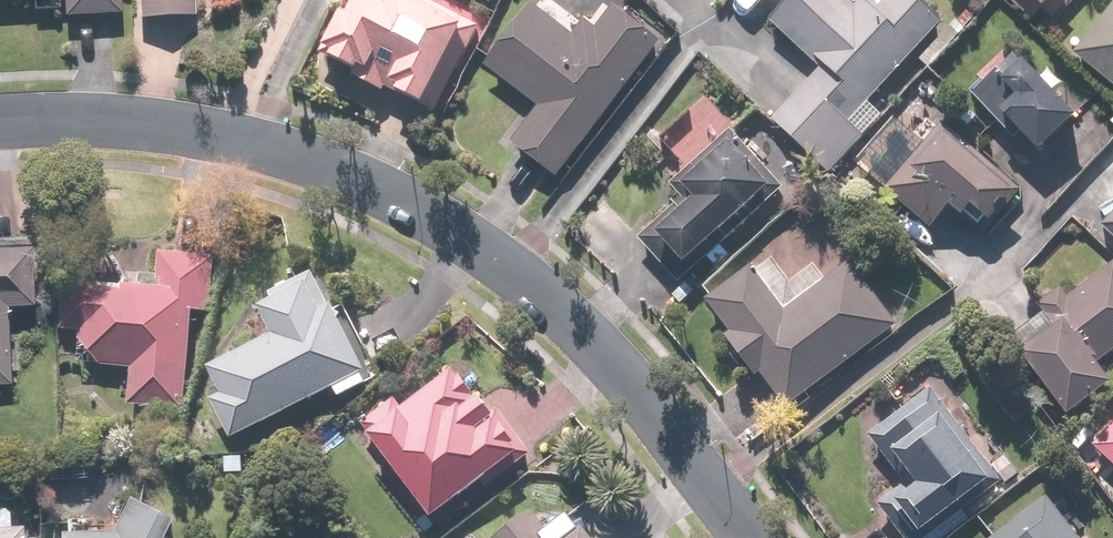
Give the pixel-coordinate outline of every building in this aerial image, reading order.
[(70,16),(123,16),(123,0),(70,0),(70,16)] [(143,14),(196,16),(197,0),(143,0),(143,14)] [(473,19),(434,0),(363,0),(359,8),(349,3),(323,57),(429,109),(473,19)] [(669,36),(621,0),(611,14),(597,4),(583,22),(554,0),(549,0),(499,66),(544,101),(516,138),(563,174),(669,36)] [(855,0),(792,0),(774,19),(826,69),(779,118),(833,171),(889,114),(874,99),(950,20),(929,0),(884,0),(882,3),(879,0),(864,0),(859,5),(855,0)] [(1034,23),(1050,6),(1060,16),(1074,0),(1010,0),(1034,23)] [(1080,51),(1112,78),(1112,11),(1080,51)] [(1029,66),(1009,45),(970,81),(1021,137),(1030,128),(1050,149),(1088,113),(1037,58),(1029,66)] [(935,131),(928,123),(876,176),(929,229),(960,199),(988,227),(1027,188),(1024,186),(995,156),(983,145),(980,148),(949,117),(935,131)] [(785,184),(731,129),(676,184),(687,195),(644,237),(686,281),(785,184)] [(13,384),(13,308),(42,308),(42,246),(0,246),(0,384),(13,384)] [(161,286),(65,284),(63,324),(84,325),(83,345),(101,363),(134,365),(135,406),(193,407),(195,308),(217,308),(218,251),(162,250),(161,286)] [(794,406),(901,326),(852,261),(826,281),(813,264),(791,280),(773,256),(714,300),(735,328),(732,330),(764,373),(768,370),(794,406)] [(1074,298),(1067,288),(1045,304),(1052,314),(1021,337),(1076,412),(1112,385),(1112,367),(1107,359),(1112,354),(1112,270),(1074,298)] [(285,327),(266,337),(217,363),(227,381),(211,389),(237,436),(339,382),(345,393),(381,374),(342,301),(333,305),(315,271),(268,295),(285,327)] [(447,512),(530,447),(536,442),(495,390),(490,394),(467,365),(414,407),(402,392),(371,416),(447,512)] [(935,386),(872,434),(909,482),(884,501),(913,537),(928,537),(1006,479),(935,386)] [(1097,440),(1112,456),(1112,419),(1095,437),(1097,440)] [(1055,496),(999,537),(1087,537),(1055,496)] [(186,520),(144,497),(124,530),(73,532),(73,537),(177,537),(186,520)] [(27,526),(15,527),(15,508),(0,508),(0,537),(28,537),(27,526)] [(594,526),(586,532),(577,518),(558,532),(545,513),(510,537),(603,537),(594,526)]
